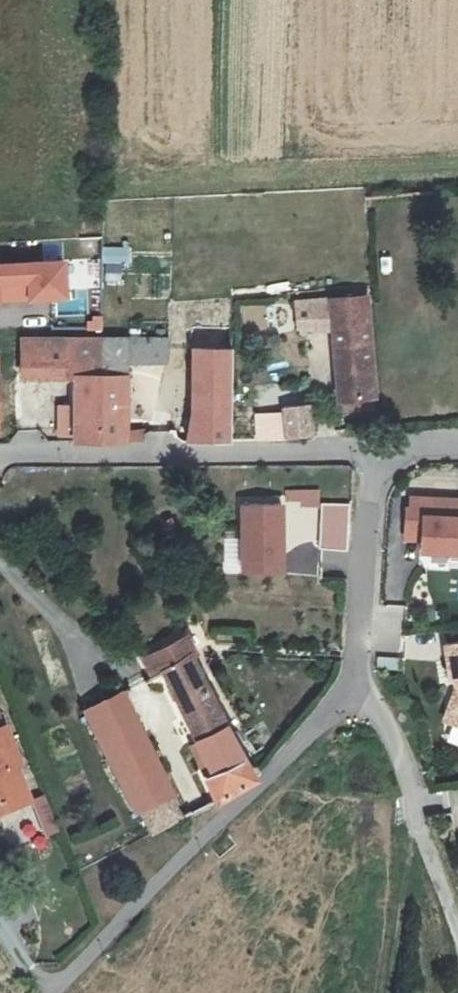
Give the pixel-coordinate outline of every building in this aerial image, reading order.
[(0,266),(0,302),(66,299),(64,262),(0,266)] [(334,335),(342,408),(381,406),(369,298),(296,305),(297,329),(308,329),(309,336),(334,335)] [(72,436),(97,434),(98,335),(17,334),(19,368),(48,370),(71,371),(72,436)] [(166,335),(98,335),(97,434),(128,435),(129,357),(165,357),(166,335)] [(187,345),(189,435),(234,435),(232,342),(187,345)] [(287,431),(312,431),(312,401),(287,401),(287,431)] [(288,506),(319,506),(320,492),(288,491),(288,506)] [(410,499),(410,510),(406,510),(405,538),(421,539),(420,550),(457,551),(457,501),(410,499)] [(243,506),(243,572),(283,572),(283,506),(243,506)] [(324,506),(322,550),(346,552),(348,507),(324,506)] [(455,681),(457,691),(445,722),(457,728),(457,645),(446,647),(451,682),(455,681)] [(192,748),(217,798),(220,802),(246,788),(255,777),(191,646),(168,656),(166,652),(145,662),(152,678),(162,673),(197,745),(192,748)] [(185,821),(182,815),(125,692),(85,712),(135,816),(144,812),(157,836),(185,821)] [(28,803),(8,751),(15,748),(0,708),(0,814),(28,803)] [(32,800),(42,838),(56,835),(46,796),(32,800)]
